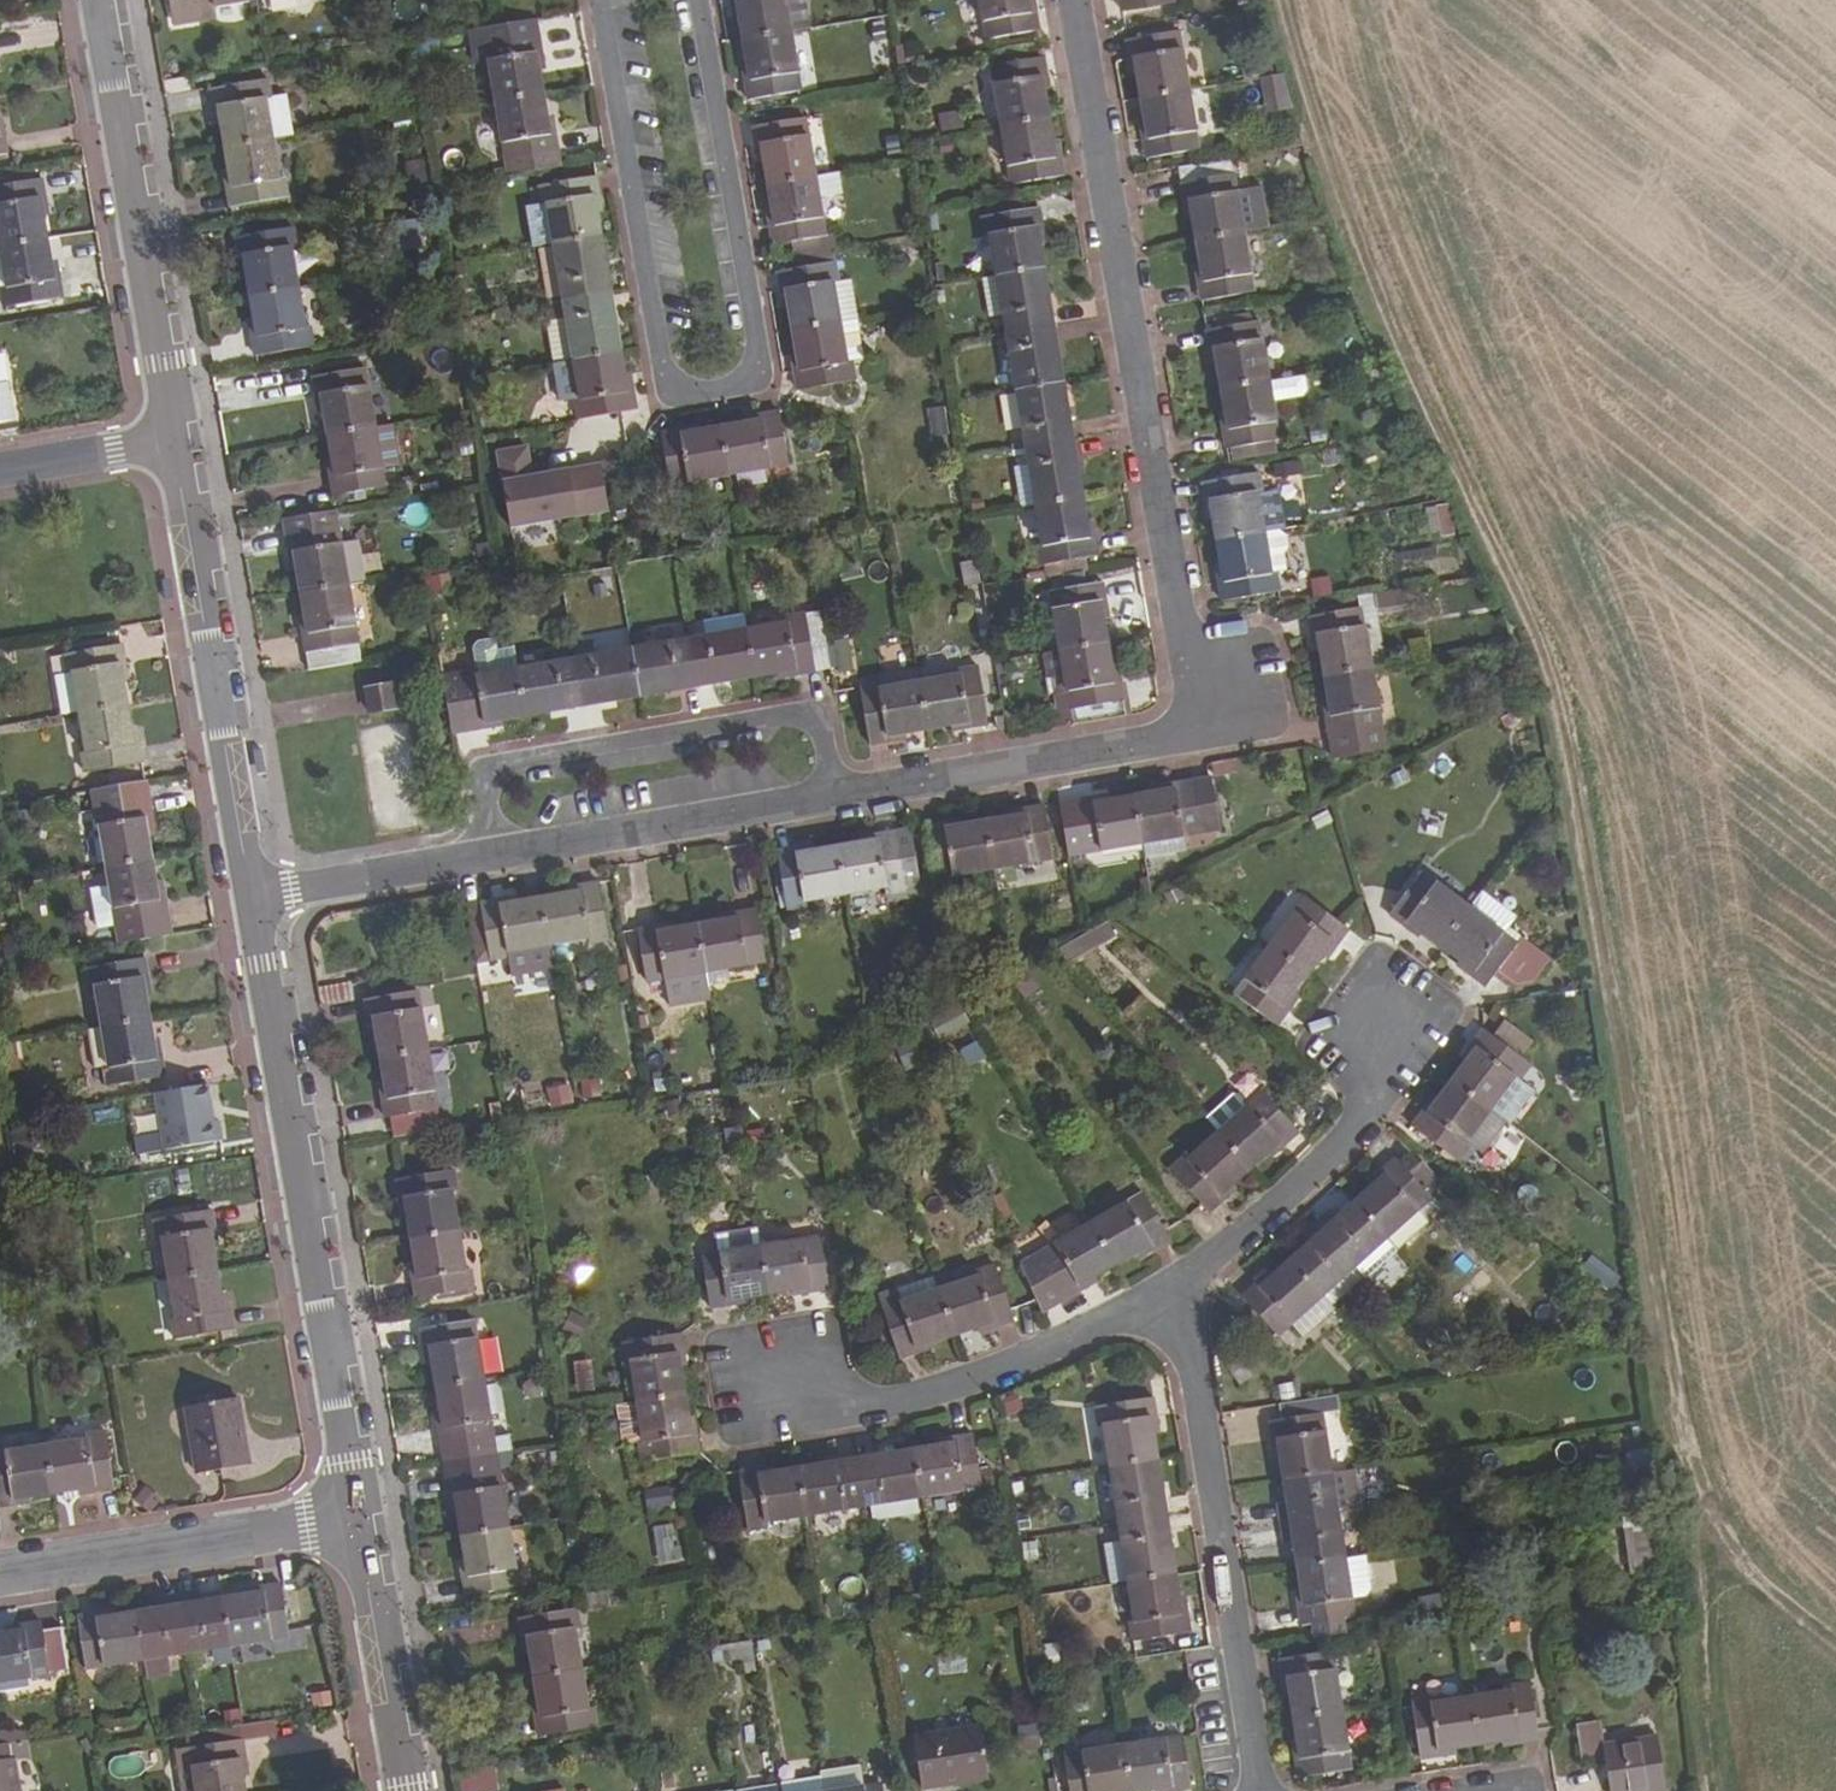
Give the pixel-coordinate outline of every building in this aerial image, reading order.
[(257,0),(170,0),(174,22),(198,18),(196,10),(225,5),(257,0)] [(733,10),(738,9),(742,39),(790,32),(785,0),(731,0),(733,10)] [(790,32),(811,28),(806,0),(785,0),(790,32)] [(1029,0),(981,0),(987,37),(1039,28),(1034,0),(1032,0),(1029,1),(1029,0)] [(1121,11),(1173,2),(1173,0),(1119,0),(1121,11)] [(227,14),(225,5),(196,10),(198,18),(227,14)] [(499,25),(468,30),(481,104),(496,102),(543,94),(538,64),(543,64),(535,19),(499,25)] [(885,31),(874,32),(876,49),(888,47),(885,31)] [(1136,68),(1141,98),(1189,90),(1178,31),(1126,39),(1131,68),(1136,68)] [(790,32),(742,39),(748,71),(743,72),(748,100),(800,91),(790,32)] [(1183,55),(1188,83),(1204,80),(1200,52),(1183,55)] [(1002,126),(1050,118),(1044,89),(1049,88),(1044,59),(992,68),(1002,126)] [(1283,74),(1265,78),(1269,101),(1275,100),(1277,108),(1293,107),(1283,74)] [(268,79),(210,89),(215,118),(220,117),(225,148),(273,139),(266,100),(271,99),(268,79)] [(1189,90),(1141,98),(1146,129),(1141,130),(1146,159),(1198,149),(1189,90)] [(548,124),(543,94),(496,102),(508,175),(560,167),(553,123),(548,124)] [(1275,100),(1269,101),(1270,110),(1277,108),(1275,100)] [(960,109),(937,114),(940,131),(964,127),(960,109)] [(442,115),(430,118),(433,132),(446,129),(442,115)] [(763,154),(767,185),(815,177),(805,117),(753,126),(758,155),(763,154)] [(1055,147),(1050,118),(1002,126),(1012,185),(1064,176),(1060,147),(1055,147)] [(899,135),(886,137),(888,155),(901,153),(899,135)] [(225,177),(231,206),(288,196),(284,175),(279,177),(273,139),(225,148),(230,176),(225,177)] [(952,139),(938,141),(940,154),(955,152),(952,139)] [(1292,165),(1291,154),(1273,157),(1275,168),(1292,165)] [(1192,210),(1197,241),(1245,233),(1238,191),(1232,158),(1180,168),(1187,211),(1192,210)] [(843,193),(840,172),(815,177),(819,198),(843,193)] [(601,205),(596,176),(538,186),(542,206),(547,205),(553,244),(601,236),(596,206),(601,205)] [(815,177),(767,185),(772,216),(768,217),(773,246),(825,236),(819,198),(815,177)] [(42,178),(0,185),(0,247),(47,238),(42,208),(47,208),(42,178)] [(1252,189),(1238,191),(1245,233),(1260,230),(1252,189)] [(990,216),(1026,210),(1024,197),(987,203),(990,216)] [(1044,237),(1039,208),(1026,210),(990,216),(982,217),(985,238),(990,237),(996,276),(1044,268),(1039,238),(1044,237)] [(937,212),(925,214),(927,231),(940,229),(937,212)] [(407,219),(392,221),(395,252),(411,250),(407,219)] [(293,229),(235,238),(240,268),(245,267),(250,296),(298,288),(291,250),(296,249),(293,229)] [(1245,233),(1197,241),(1202,272),(1197,273),(1202,301),(1254,292),(1245,233)] [(563,302),(611,294),(601,236),(553,244),(563,302)] [(63,297),(57,269),(53,269),(47,238),(0,247),(0,252),(7,287),(2,288),(5,308),(63,297)] [(837,263),(779,272),(784,301),(789,301),(794,330),(841,322),(835,283),(840,283),(837,263)] [(1006,333),(1054,325),(1044,268),(996,276),(1003,314),(1006,333)] [(1003,314),(996,276),(982,279),(989,317),(1003,314)] [(840,283),(835,283),(841,322),(857,319),(851,281),(840,283)] [(250,327),(256,356),(313,346),(309,325),(305,326),(298,288),(250,296),(255,326),(250,327)] [(611,294),(563,302),(566,318),(573,359),(621,351),(611,294)] [(1215,320),(1216,328),(1252,322),(1251,314),(1215,320)] [(573,359),(566,318),(546,322),(553,362),(554,362),(573,359)] [(857,319),(841,322),(848,360),(853,359),(864,357),(857,319)] [(1222,388),(1269,380),(1260,321),(1252,322),(1216,328),(1208,330),(1212,358),(1217,358),(1222,388)] [(794,361),(799,390),(857,379),(853,359),(848,360),(841,322),(794,330),(799,360),(794,361)] [(1016,391),(1064,382),(1054,325),(1006,333),(1016,391)] [(579,420),(636,410),(631,381),(626,381),(621,351),(573,359),(554,362),(561,402),(575,400),(579,420)] [(0,359),(0,382),(8,381),(5,360),(0,359)] [(1387,383),(1381,367),(1368,373),(1374,389),(1387,383)] [(322,405),(327,435),(375,428),(365,368),(313,376),(317,405),(322,405)] [(1222,388),(1222,389),(1227,419),(1222,420),(1227,449),(1232,448),(1279,440),(1269,380),(1222,388)] [(8,381),(0,382),(0,424),(15,422),(8,381)] [(1026,448),(1073,440),(1064,382),(1016,391),(1026,448)] [(944,406),(929,409),(934,437),(949,435),(944,406)] [(790,465),(781,412),(751,417),(752,422),(723,427),(731,475),(770,468),(784,466),(790,465)] [(691,428),(661,432),(670,485),(684,483),(690,482),(731,475),(723,427),(691,433),(691,428)] [(375,428),(327,435),(333,466),(328,467),(333,496),(385,486),(375,428)] [(381,463),(397,461),(394,429),(377,431),(381,463)] [(1325,429),(1310,431),(1312,443),(1327,441),(1325,429)] [(1083,498),(1073,440),(1026,448),(1028,465),(1035,506),(1083,498)] [(1282,453),(1279,440),(1232,448),(1234,461),(1282,453)] [(509,528),(606,512),(599,467),(528,479),(523,450),(496,454),(509,528)] [(1035,506),(1028,465),(1014,467),(1021,508),(1035,506)] [(1260,473),(1202,482),(1207,512),(1212,511),(1217,540),(1265,532),(1259,494),(1263,493),(1260,473)] [(1263,493),(1259,494),(1265,532),(1285,528),(1278,491),(1263,493)] [(984,498),(972,499),(973,510),(985,508),(984,498)] [(1041,566),(1099,556),(1093,526),(1088,528),(1083,498),(1035,506),(1042,545),(1038,546),(1041,566)] [(407,527),(428,523),(423,500),(402,504),(407,527)] [(1447,507),(1436,508),(1442,536),(1452,534),(1447,507)] [(297,562),(301,592),(349,585),(342,543),(337,510),(285,519),(292,562),(297,562)] [(1217,571),(1223,600),(1280,590),(1276,569),(1272,570),(1265,532),(1217,540),(1222,570),(1217,571)] [(342,543),(349,585),(361,582),(366,574),(361,546),(355,540),(342,543)] [(960,563),(965,587),(981,583),(976,560),(960,563)] [(428,595),(449,593),(447,573),(426,575),(428,595)] [(1108,612),(1103,583),(1045,592),(1049,612),(1054,612),(1060,651),(1108,643),(1103,613),(1108,612)] [(349,585),(301,592),(307,623),(302,624),(309,671),(362,662),(349,585)] [(1410,604),(1407,589),(1358,597),(1360,608),(1361,607),(1364,625),(1379,622),(1377,609),(1410,604)] [(1318,644),(1323,676),(1371,668),(1364,625),(1361,607),(1360,608),(1309,616),(1313,645),(1318,644)] [(787,677),(831,669),(821,611),(787,617),(787,622),(747,629),(755,676),(786,671),(787,677)] [(706,636),(747,629),(745,614),(703,621),(706,636)] [(706,636),(690,639),(698,686),(755,676),(747,629),(706,636)] [(518,668),(514,648),(498,652),(497,644),(490,639),(476,642),(471,648),(475,671),(478,670),(479,676),(518,668)] [(597,655),(594,639),(572,642),(575,659),(583,706),(641,697),(633,648),(597,655)] [(690,639),(633,648),(641,697),(698,686),(690,639)] [(830,642),(835,674),(854,670),(849,639),(830,642)] [(1113,674),(1108,643),(1060,651),(1045,654),(1049,678),(1047,678),(1050,695),(1054,694),(1058,716),(1048,717),(1050,729),(1126,716),(1118,673),(1113,674)] [(127,674),(122,644),(64,654),(68,674),(73,673),(79,712),(127,705),(122,674),(127,674)] [(440,651),(442,663),(452,661),(450,650),(440,651)] [(575,659),(518,668),(526,717),(583,706),(575,659)] [(959,729),(989,724),(979,666),(959,669),(960,675),(920,681),(928,729),(959,724),(959,729)] [(879,683),(880,688),(920,681),(918,667),(878,674),(879,683)] [(443,677),(452,734),(497,727),(496,722),(526,717),(518,668),(479,676),(478,670),(475,671),(443,677)] [(1371,668),(1323,676),(1328,706),(1324,707),(1334,758),(1385,751),(1371,668)] [(55,676),(61,716),(79,712),(73,673),(68,674),(55,676)] [(859,687),(870,745),(899,739),(898,734),(928,729),(920,681),(880,688),(879,683),(859,687)] [(370,713),(396,708),(393,684),(366,688),(370,713)] [(1058,716),(1054,694),(1050,695),(1044,695),(1048,717),(1058,716)] [(85,774),(143,764),(137,734),(133,735),(127,705),(79,712),(86,753),(81,754),(85,774)] [(1006,735),(1009,736),(1009,735),(1006,719),(1006,715),(995,717),(996,725),(997,729),(1001,732),(1006,735)] [(1006,719),(1009,735),(1024,731),(1021,717),(1006,719)] [(362,728),(374,830),(423,824),(411,722),(362,728)] [(1211,762),(1214,776),(1235,772),(1233,759),(1211,762)] [(1221,830),(1212,777),(1165,786),(1166,790),(1135,796),(1143,844),(1183,837),(1197,834),(1221,830)] [(153,859),(147,828),(152,827),(144,781),(92,790),(95,807),(105,867),(153,859)] [(1104,796),(1060,804),(1069,856),(1097,852),(1104,850),(1143,844),(1135,796),(1105,801),(1104,796)] [(1054,858),(1045,806),(1015,811),(1017,816),(986,821),(995,869),(1034,862),(1048,859),(1054,858)] [(955,821),(926,826),(934,879),(948,877),(954,876),(995,869),(986,821),(955,826),(955,821)] [(923,895),(911,829),(867,836),(868,842),(838,847),(846,894),(885,887),(888,901),(923,895)] [(1184,837),(1143,844),(1146,858),(1187,851),(1184,837)] [(806,847),(777,852),(786,909),(807,906),(806,901),(846,894),(838,847),(807,852),(806,847)] [(170,935),(162,887),(157,887),(153,859),(105,867),(119,944),(170,935)] [(1437,946),(1467,906),(1419,872),(1388,913),(1411,931),(1414,927),(1437,946)] [(610,939),(600,882),(570,888),(572,892),(541,897),(549,945),(589,938),(590,943),(610,939)] [(115,925),(108,885),(90,888),(97,929),(115,925)] [(509,898),(481,902),(490,960),(508,957),(511,976),(553,969),(549,945),(541,897),(510,903),(509,898)] [(1330,950),(1345,928),(1303,897),(1267,943),(1307,973),(1325,946),(1330,950)] [(1531,980),(1547,957),(1519,934),(1513,939),(1467,906),(1437,946),(1462,964),(1461,968),(1484,984),(1496,971),(1511,982),(1531,980)] [(765,962),(755,909),(726,914),(727,919),(697,925),(705,973),(744,965),(759,963),(765,962)] [(665,925),(636,930),(645,983),(659,980),(665,979),(705,973),(697,925),(666,930),(665,925)] [(1288,998),(1307,973),(1267,943),(1232,992),(1274,1023),(1291,1001),(1288,998)] [(149,987),(144,958),(87,967),(90,987),(95,987),(102,1028),(149,1019),(144,988),(149,987)] [(728,969),(705,973),(708,987),(731,983),(728,969)] [(352,982),(317,988),(320,1002),(322,1005),(327,1006),(337,1004),(355,1001),(352,982)] [(375,1026),(380,1059),(428,1050),(418,990),(366,998),(370,1027),(375,1026)] [(108,1087),(165,1077),(160,1048),(155,1049),(149,1019),(102,1028),(109,1066),(104,1068),(108,1087)] [(1530,1043),(1502,1022),(1492,1035),(1519,1057),(1530,1043)] [(94,1069),(109,1066),(102,1028),(88,1030),(94,1069)] [(1449,1080),(1488,1110),(1514,1077),(1517,1080),(1529,1063),(1519,1057),(1492,1035),(1481,1028),(1463,1053),(1468,1056),(1449,1080)] [(905,1071),(921,1064),(911,1040),(894,1047),(905,1071)] [(428,1050),(380,1059),(385,1088),(380,1089),(386,1118),(438,1108),(428,1050)] [(1464,1141),(1488,1110),(1449,1080),(1431,1104),(1426,1103),(1410,1125),(1456,1161),(1469,1144),(1464,1141)] [(167,1151),(226,1140),(223,1121),(217,1122),(210,1084),(157,1093),(167,1151)] [(569,1084),(546,1088),(550,1107),(573,1102),(569,1084)] [(1217,1132),(1249,1167),(1273,1146),(1277,1149),(1297,1131),(1258,1088),(1243,1102),(1237,1095),(1231,1095),(1205,1118),(1217,1132)] [(1227,1186),(1249,1167),(1217,1132),(1187,1157),(1185,1154),(1169,1168),(1207,1211),(1230,1191),(1227,1186)] [(63,1162),(61,1147),(46,1150),(48,1164),(63,1162)] [(1376,1180),(1352,1202),(1383,1237),(1428,1197),(1425,1193),(1435,1183),(1418,1162),(1407,1172),(1393,1157),(1373,1176),(1376,1180)] [(455,1185),(452,1168),(394,1178),(400,1206),(404,1206),(410,1237),(458,1228),(451,1187),(455,1185)] [(47,1170),(48,1181),(72,1179),(70,1169),(47,1170)] [(1141,1192),(1089,1222),(1113,1264),(1141,1249),(1143,1253),(1167,1239),(1141,1192)] [(1383,1237),(1352,1202),(1335,1217),(1327,1209),(1313,1221),(1352,1266),(1383,1237)] [(216,1237),(210,1209),(150,1220),(153,1240),(158,1240),(164,1278),(216,1270),(210,1238),(216,1237)] [(1320,1294),(1352,1266),(1313,1221),(1298,1236),(1304,1245),(1288,1259),(1320,1294)] [(1087,1278),(1113,1264),(1089,1222),(1017,1262),(1040,1312),(1089,1284),(1087,1278)] [(719,1252),(760,1246),(757,1225),(715,1231),(719,1252)] [(1408,1238),(1397,1226),(1383,1237),(1393,1247),(1395,1250),(1408,1238)] [(464,1270),(458,1228),(410,1237),(415,1269),(410,1270),(415,1296),(472,1287),(469,1269),(464,1270)] [(798,1292),(825,1288),(817,1237),(760,1246),(768,1292),(797,1287),(798,1292)] [(1393,1247),(1383,1237),(1352,1266),(1361,1275),(1393,1247)] [(738,1297),(768,1292),(760,1246),(719,1252),(703,1255),(711,1306),(738,1302),(738,1297)] [(1276,1334),(1320,1294),(1288,1259),(1266,1279),(1262,1275),(1240,1294),(1276,1334)] [(1010,1319),(994,1264),(975,1270),(976,1276),(938,1288),(953,1334),(981,1325),(982,1328),(1010,1319)] [(216,1270),(165,1279),(171,1318),(167,1318),(170,1338),(230,1328),(226,1300),(221,1301),(216,1270)] [(923,1343),(953,1334),(938,1288),(934,1276),(877,1294),(898,1357),(925,1348),(923,1343)] [(482,1377),(473,1319),(419,1328),(424,1356),(429,1356),(434,1385),(482,1377)] [(683,1391),(678,1362),(683,1361),(679,1333),(621,1343),(624,1360),(628,1360),(635,1399),(683,1391)] [(492,1435),(482,1377),(434,1385),(439,1415),(434,1415),(439,1446),(453,1444),(455,1456),(509,1447),(507,1435),(492,1435)] [(697,1450),(693,1423),(689,1423),(683,1391),(635,1399),(641,1439),(637,1439),(640,1459),(697,1450)] [(1015,1396),(999,1398),(1002,1414),(1017,1412),(1015,1396)] [(1107,1463),(1156,1455),(1151,1426),(1157,1425),(1152,1396),(1094,1406),(1097,1425),(1102,1425),(1107,1463)] [(1336,1411),(1334,1396),(1274,1405),(1275,1418),(1268,1421),(1271,1448),(1278,1448),(1282,1478),(1329,1471),(1321,1413),(1336,1411)] [(247,1464),(236,1398),(183,1408),(194,1474),(247,1464)] [(641,1439),(635,1399),(614,1402),(621,1442),(637,1439),(641,1439)] [(83,1438),(44,1445),(51,1494),(82,1488),(84,1493),(112,1489),(102,1430),(83,1433),(83,1438)] [(945,1443),(910,1449),(919,1496),(961,1490),(962,1496),(979,1493),(970,1434),(944,1438),(945,1443)] [(441,1459),(455,1456),(453,1444),(439,1446),(441,1459)] [(44,1445),(3,1451),(2,1447),(0,1447),(0,1507),(22,1503),(22,1498),(51,1494),(44,1445)] [(886,1453),(885,1445),(871,1447),(872,1455),(886,1453)] [(511,1465),(509,1447),(455,1456),(458,1471),(443,1474),(449,1504),(454,1503),(459,1533),(507,1526),(498,1468),(511,1465)] [(919,1496),(910,1449),(852,1458),(860,1505),(919,1496)] [(1652,1464),(1650,1449),(1627,1453),(1628,1467),(1652,1464)] [(1165,1516),(1156,1455),(1107,1463),(1117,1524),(1165,1516)] [(458,1471),(455,1456),(441,1459),(443,1474),(458,1471)] [(860,1505),(852,1458),(795,1466),(803,1514),(860,1505)] [(672,1474),(670,1459),(643,1463),(646,1478),(672,1474)] [(1655,1484),(1652,1464),(1621,1469),(1625,1489),(1655,1484)] [(803,1514),(795,1466),(768,1471),(767,1465),(737,1470),(747,1529),(765,1526),(764,1520),(803,1514)] [(1329,1471),(1335,1513),(1359,1510),(1353,1468),(1329,1471)] [(1335,1513),(1329,1471),(1282,1478),(1286,1502),(1275,1504),(1279,1522),(1335,1513)] [(669,1502),(666,1486),(645,1491),(648,1506),(669,1502)] [(1342,1556),(1335,1513),(1279,1522),(1282,1544),(1292,1542),(1295,1563),(1342,1556)] [(1174,1574),(1165,1516),(1117,1524),(1126,1581),(1174,1574)] [(674,1524),(652,1527),(657,1562),(678,1559),(674,1524)] [(1099,1527),(1108,1584),(1126,1581),(1117,1524),(1099,1527)] [(516,1585),(507,1526),(459,1533),(464,1565),(460,1565),(464,1594),(516,1585)] [(1439,1536),(1437,1526),(1419,1529),(1420,1540),(1439,1536)] [(1351,1616),(1342,1556),(1295,1563),(1300,1595),(1294,1596),(1298,1624),(1310,1622),(1340,1617),(1351,1616)] [(1178,1603),(1174,1574),(1126,1581),(1131,1618),(1128,1618),(1131,1638),(1187,1629),(1183,1601),(1178,1603)] [(251,1592),(222,1597),(230,1649),(285,1639),(277,1585),(250,1588),(251,1592)] [(230,1649),(222,1597),(199,1601),(198,1591),(177,1594),(187,1656),(230,1649)] [(187,1656),(177,1594),(161,1597),(162,1606),(136,1611),(144,1663),(147,1681),(165,1677),(163,1660),(187,1656)] [(578,1624),(576,1608),(517,1619),(521,1643),(527,1643),(531,1674),(580,1666),(573,1627),(578,1624)] [(144,1663),(136,1611),(104,1616),(103,1612),(77,1616),(86,1671),(144,1663)] [(1312,1637),(1342,1632),(1340,1617),(1310,1622),(1312,1637)] [(59,1628),(42,1630),(39,1623),(10,1627),(11,1630),(0,1632),(0,1684),(48,1676),(46,1662),(63,1660),(59,1628)] [(1339,1709),(1331,1651),(1279,1659),(1282,1687),(1288,1687),(1293,1716),(1339,1709)] [(587,1708),(580,1666),(531,1674),(537,1706),(532,1707),(536,1734),(594,1725),(592,1708),(587,1708)] [(1355,1666),(1333,1668),(1339,1709),(1357,1706),(1353,1684),(1357,1683),(1361,1678),(1360,1670),(1355,1666)] [(1510,1691),(1469,1696),(1475,1743),(1508,1738),(1509,1744),(1537,1739),(1526,1681),(1509,1684),(1510,1691)] [(334,1704),(331,1690),(309,1693),(311,1708),(334,1704)] [(1475,1743),(1469,1696),(1430,1703),(1428,1697),(1410,1700),(1419,1758),(1448,1754),(1448,1748),(1475,1743)] [(1348,1768),(1339,1709),(1293,1716),(1298,1747),(1291,1747),(1297,1776),(1348,1768)] [(241,1735),(275,1734),(274,1720),(241,1721),(241,1735)] [(1655,1734),(1604,1743),(1600,1720),(1576,1724),(1582,1763),(1604,1761),(1609,1790),(1653,1790),(1664,1789),(1655,1734)] [(986,1776),(979,1725),(914,1735),(922,1787),(986,1776)] [(181,1748),(242,1739),(239,1726),(178,1736),(181,1748)] [(1180,1736),(1124,1744),(1131,1790),(1160,1786),(1161,1790),(1163,1790),(1188,1787),(1180,1736)] [(242,1739),(181,1748),(183,1766),(175,1767),(179,1790),(244,1790),(240,1766),(245,1766),(242,1739)] [(10,1759),(7,1760),(4,1743),(0,1744),(0,1790),(15,1790),(10,1759)] [(1124,1744),(1062,1753),(1068,1790),(1128,1790),(1131,1790),(1124,1744)] [(183,1766),(181,1748),(172,1749),(175,1767),(183,1766)] [(479,1764),(456,1768),(460,1790),(477,1790),(483,1790),(479,1764)] [(859,1785),(857,1772),(819,1778),(820,1790),(859,1785)] [(818,1775),(778,1781),(780,1790),(819,1790),(820,1790),(818,1775)] [(879,1782),(820,1790),(881,1790),(879,1782)]
